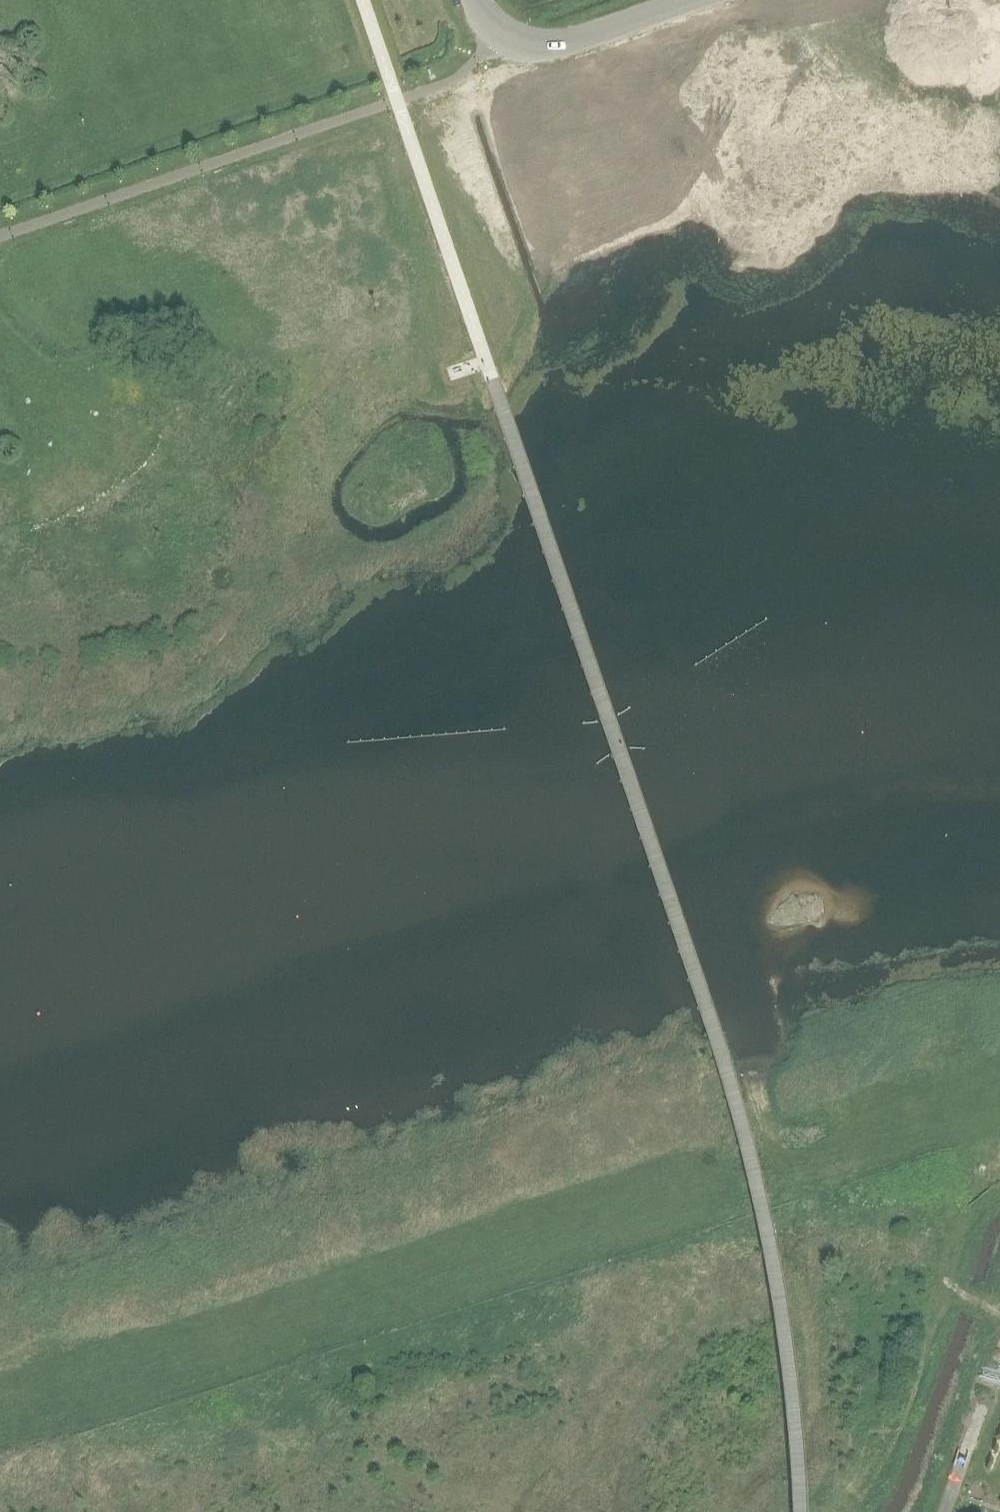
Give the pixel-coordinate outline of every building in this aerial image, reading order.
[(18,82),(17,67),(11,48),(0,38),(0,99),(18,82)]
